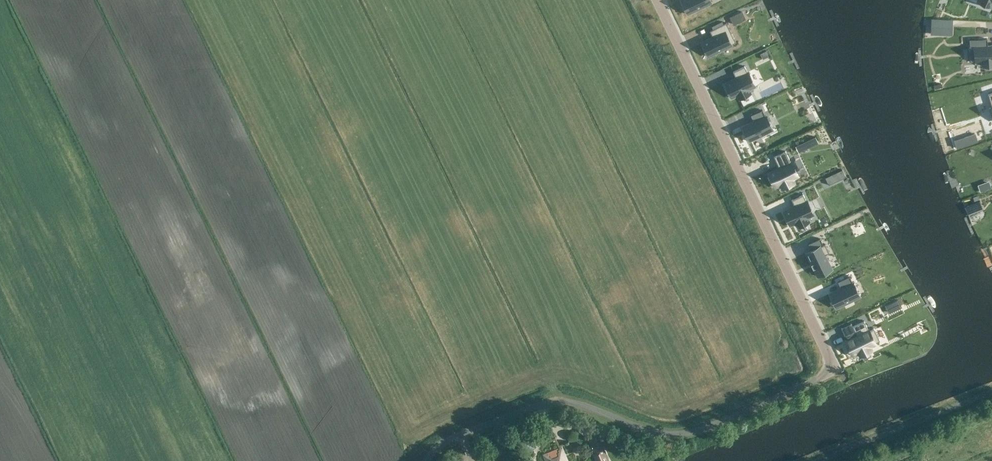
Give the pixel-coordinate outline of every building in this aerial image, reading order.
[(687,14),(711,2),(710,0),(681,0),(687,14)] [(712,36),(701,42),(708,56),(722,49),(730,45),(731,44),(735,42),(726,22),(710,30),(712,36)] [(951,26),(931,25),(930,33),(951,34),(951,26)] [(969,46),(970,61),(975,60),(975,61),(982,61),(982,66),(991,65),(991,44),(987,44),(986,38),(969,39),(969,46)] [(736,77),(724,83),(731,97),(737,94),(739,98),(750,93),(748,88),(755,86),(748,71),(747,72),(744,65),(733,71),(736,77)] [(753,121),(742,126),(749,140),(772,129),(765,115),(762,109),(751,114),(753,121)] [(779,167),(767,172),(774,186),(780,183),(782,188),(794,183),(792,178),(798,175),(791,161),(790,161),(785,150),(773,156),(779,167)] [(794,205),(783,211),(789,225),(796,222),(798,226),(809,221),(807,217),(813,214),(806,200),(803,194),(791,199),(794,205)] [(811,249),(806,252),(818,276),(831,269),(824,254),(828,252),(824,243),(823,244),(820,237),(808,243),(811,249)] [(840,287),(829,293),(836,307),(859,296),(853,281),(852,282),(849,276),(838,281),(840,287)] [(846,343),(844,344),(848,352),(850,351),(852,354),(858,351),(860,356),(871,350),(869,346),(875,343),(875,342),(879,340),(873,327),(869,329),(868,329),(863,320),(852,325),(856,334),(845,340),(846,343)] [(608,460),(602,445),(600,446),(592,449),(591,449),(596,460),(609,460),(608,460)] [(562,447),(543,454),(546,460),(568,460),(562,447)]
